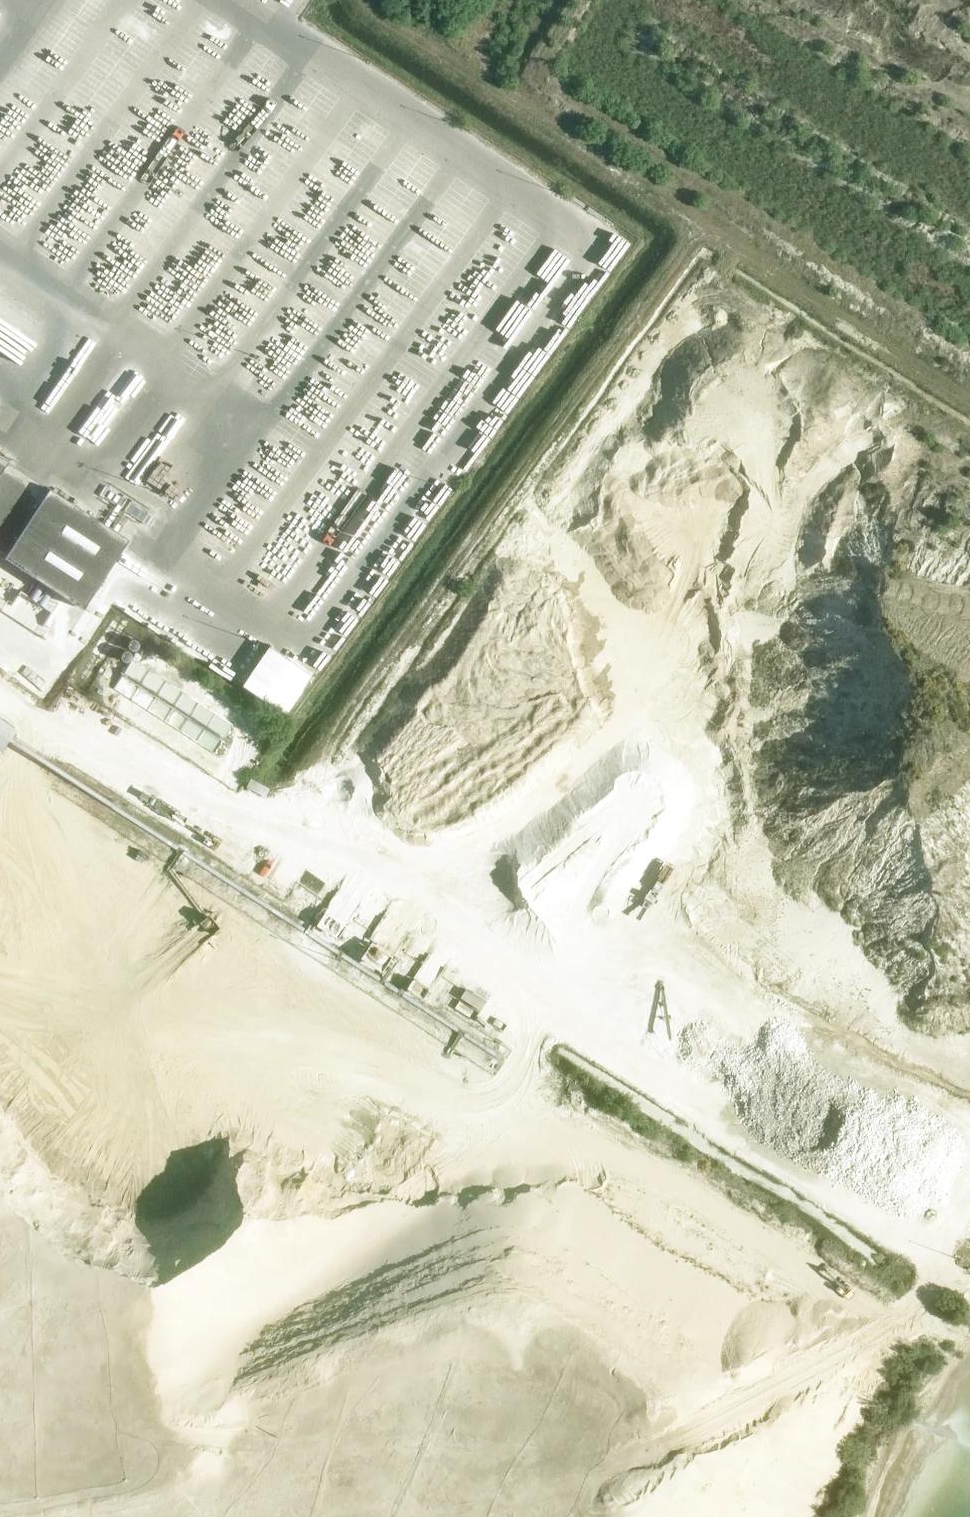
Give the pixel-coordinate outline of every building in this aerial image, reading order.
[(276,0),(252,0),(268,11),(276,0)] [(555,275),(575,237),(529,213),(522,227),(533,233),(518,262),(512,259),(489,303),(510,313),(509,315),(525,324),(544,289),(550,292),(549,293),(563,300),(571,284),(555,275)] [(48,487),(4,556),(16,564),(69,598),(78,604),(80,603),(80,602),(122,537),(123,535),(48,487)] [(264,539),(276,529),(269,520),(257,530),(264,539)] [(314,672),(271,644),(245,684),(288,713),(314,672)] [(15,729),(0,718),(0,748),(1,749),(15,729)]
